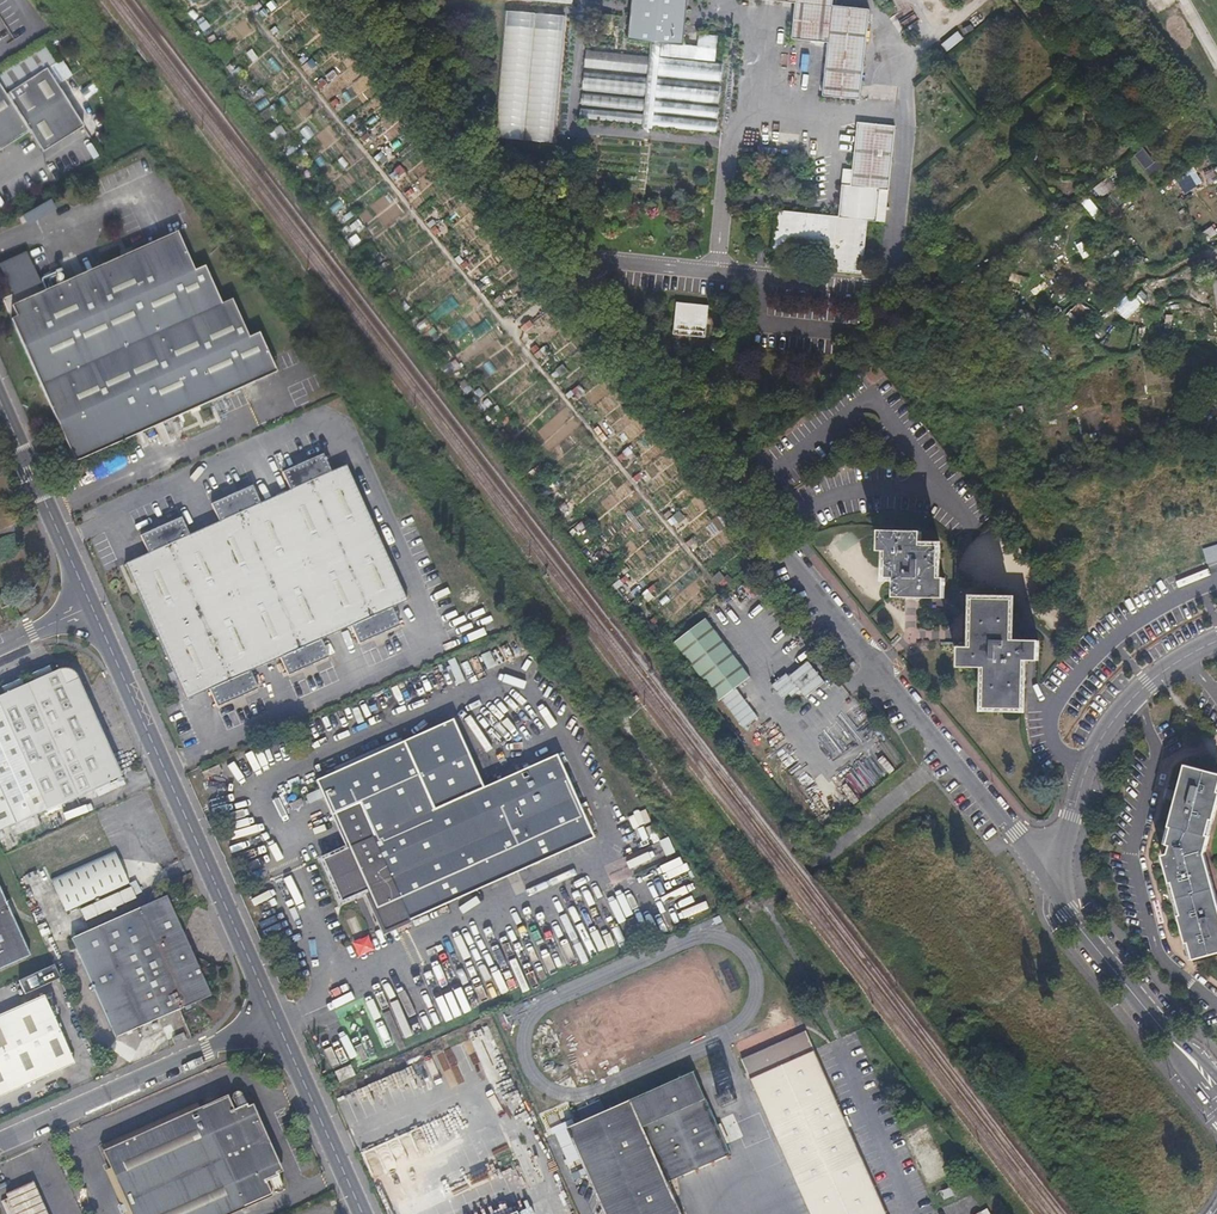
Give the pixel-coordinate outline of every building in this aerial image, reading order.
[(642,130),(651,131),(652,127),(715,134),(716,124),(653,117),(653,113),(716,120),(718,109),(655,102),(655,97),(718,104),(720,89),(657,82),(657,76),(720,83),(722,67),(659,60),(660,44),(682,47),(687,0),(633,0),(628,42),(652,44),(650,58),(587,51),(585,68),(648,75),(647,81),(584,74),(583,89),(646,96),(645,101),(582,94),(581,105),(644,112),(643,117),(580,110),(579,119),(642,126),(642,130)] [(792,41),(792,42),(828,46),(823,100),(860,104),(869,11),(832,8),(833,0),(742,0),(742,1),(795,6),(792,41)] [(495,140),(553,146),(566,18),(507,12),(495,140)] [(611,35),(612,15),(601,14),(600,34),(611,35)] [(957,32),(940,44),(945,52),(962,39),(957,32)] [(0,74),(0,152),(29,133),(43,154),(83,128),(70,107),(34,52),(0,74)] [(439,80),(446,73),(434,59),(426,64),(439,80)] [(888,192),(896,127),(858,123),(851,189),(842,188),(838,220),(775,213),(771,250),(832,257),(830,273),(859,276),(865,222),(875,223),(879,191),(888,192)] [(1175,182),(1184,194),(1195,186),(1186,174),(1175,182)] [(1088,196),(1080,201),(1093,221),(1100,216),(1088,196)] [(62,285),(34,296),(7,307),(12,319),(7,322),(65,453),(70,452),(74,461),(131,438),(129,434),(168,417),(170,421),(238,391),(237,387),(270,372),(256,338),(245,343),(228,305),(218,309),(201,271),(191,275),(175,240),(152,251),(150,246),(101,268),(103,272),(64,289),(62,285)] [(673,336),(705,335),(709,310),(677,304),(671,336),(673,336)] [(403,602),(372,534),(342,466),(325,473),(318,456),(300,463),(302,467),(294,470),(292,467),(276,474),(284,492),(255,505),(247,488),(231,495),(232,498),(225,502),(223,499),(206,506),(214,524),(184,538),(176,520),(160,528),(161,531),(153,534),(152,532),(136,539),(144,557),(119,568),(178,702),(204,691),(212,708),(229,701),(227,698),(235,695),(236,698),(253,690),(246,672),(276,659),(284,677),(301,669),(299,666),(307,663),(308,666),(324,659),(316,641),(347,627),(355,645),(371,638),(370,634),(378,631),(379,634),(396,627),(388,609),(403,602)] [(923,538),(881,536),(880,552),(888,552),(887,579),(894,579),(893,597),(945,601),(946,579),(940,578),(941,555),(923,554),(923,538)] [(1216,560),(1216,544),(1202,547),(1205,562),(1216,560)] [(986,710),(1024,712),(1026,661),(1040,661),(1040,642),(1011,640),(1012,602),(973,601),(971,650),(959,650),(959,669),(986,670),(986,710)] [(716,702),(749,677),(705,618),(672,642),(716,702)] [(496,648),(480,654),(485,668),(502,661),(496,648)] [(823,685),(806,663),(787,678),(784,675),(769,687),(782,702),(796,690),(804,700),(823,685)] [(64,671),(63,671),(60,671),(57,672),(0,696),(0,720),(40,812),(116,779),(72,676),(71,675),(70,673),(65,671),(64,671)] [(720,701),(743,728),(757,716),(734,689),(720,701)] [(339,850),(327,855),(315,860),(334,904),(358,893),(376,934),(585,841),(548,757),(426,812),(395,743),(309,782),(339,850)] [(1188,942),(1190,942),(1194,959),(1216,952),(1216,899),(1208,864),(1204,852),(1216,804),(1216,774),(1186,766),(1169,827),(1172,828),(1168,845),(1171,846),(1169,855),(1164,856),(1187,943),(1188,942)] [(91,792),(92,796),(94,799),(120,787),(117,781),(91,792)] [(625,817),(632,833),(642,829),(635,813),(625,817)] [(39,816),(11,827),(14,836),(42,825),(39,816)] [(60,914),(123,884),(108,851),(44,881),(60,914)] [(132,884),(120,890),(127,903),(139,897),(132,884)] [(205,996),(182,946),(160,896),(65,939),(109,1039),(205,996)] [(86,917),(98,912),(95,903),(83,908),(86,917)] [(22,957),(0,905),(0,967),(22,957)] [(363,935),(348,942),(355,956),(370,949),(363,935)] [(48,966),(13,982),(19,996),(54,980),(48,966)] [(0,1013),(0,1055),(54,1031),(38,996),(0,1013)] [(181,1027),(187,1024),(193,1021),(188,1010),(176,1015),(181,1027)] [(0,1055),(0,1094),(68,1064),(54,1031),(0,1055)] [(184,1033),(172,1039),(175,1045),(187,1040),(184,1033)] [(328,1068),(349,1059),(341,1042),(320,1052),(328,1068)] [(829,1094),(810,1051),(746,1080),(785,1168),(805,1213),(883,1213),(833,1103),(829,1094)] [(329,1076),(331,1081),(333,1085),(348,1078),(344,1069),(329,1076)] [(690,1073),(562,1130),(600,1213),(677,1213),(664,1184),(727,1156),(690,1073)] [(729,1089),(714,1095),(717,1105),(732,1100),(729,1089)] [(262,1139),(242,1094),(241,1092),(239,1091),(238,1091),(235,1092),(234,1093),(233,1094),(233,1097),(237,1108),(234,1109),(228,1094),(102,1150),(131,1213),(230,1213),(272,1196),(265,1181),(269,1179),(273,1190),(274,1191),(276,1192),(277,1192),(279,1192),(280,1192),(282,1190),(283,1188),(283,1186),(282,1184),(262,1139)] [(6,1193),(15,1213),(47,1213),(32,1182),(6,1193)] [(542,1202),(515,1213),(547,1213),(542,1202)]
